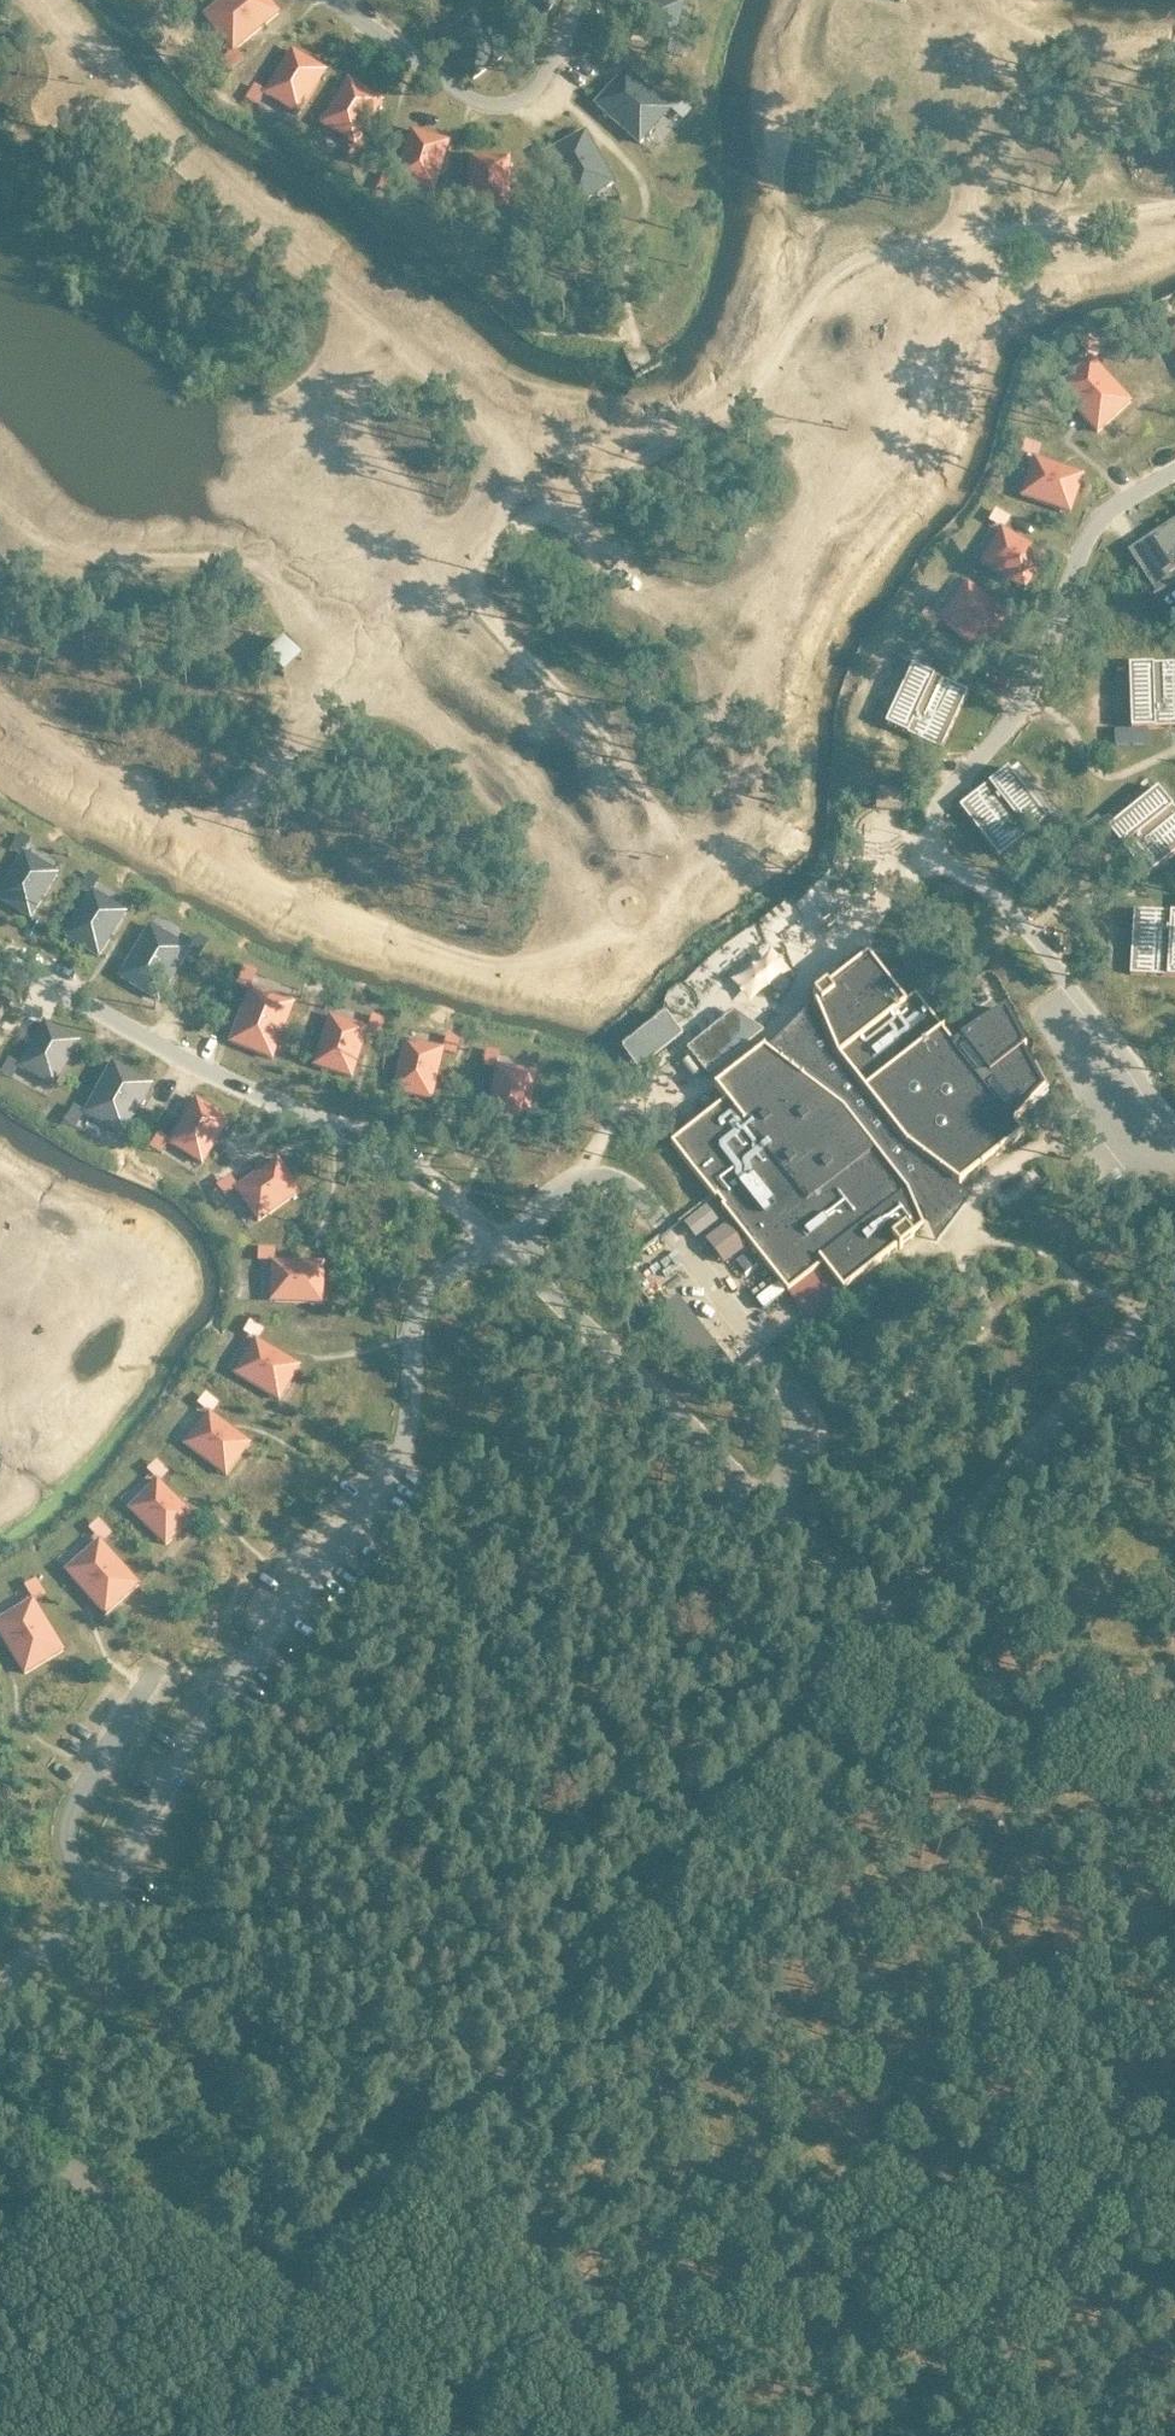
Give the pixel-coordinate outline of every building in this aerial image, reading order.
[(279,14),(268,0),(225,0),(205,16),(234,51),(279,14)] [(547,15),(556,0),(522,0),(547,15)] [(670,0),(631,0),(624,29),(674,42),(684,3),(670,0)] [(443,39),(474,80),(505,56),(474,15),(443,39)] [(299,115),(326,72),(292,51),(265,95),(299,115)] [(670,110),(626,71),(596,105),(640,144),(670,110)] [(355,145),(383,102),(349,81),(322,124),(355,145)] [(434,192),(449,143),(412,131),(396,180),(434,192)] [(614,184),(585,133),(545,155),(574,206),(614,184)] [(509,210),(510,158),(470,158),(469,209),(509,210)] [(1058,390),(1098,433),(1131,402),(1091,359),(1058,390)] [(1022,496),(1071,513),(1084,476),(1035,459),(1022,496)] [(1131,553),(1158,593),(1171,584),(1165,575),(1174,569),(1174,524),(1131,553)] [(982,563),(1026,590),(1046,556),(1002,530),(982,563)] [(940,620),(986,657),(1015,621),(968,585),(940,620)] [(1130,666),(1132,730),(1174,729),(1174,664),(1130,666)] [(942,751),(969,692),(913,667),(886,725),(942,751)] [(960,807),(999,858),(1048,820),(1008,769),(960,807)] [(1174,854),(1174,810),(1158,789),(1108,830),(1147,877),(1174,854)] [(878,790),(876,809),(887,810),(888,803),(899,804),(900,792),(878,790)] [(0,892),(0,899),(30,918),(58,875),(24,854),(0,892)] [(93,893),(65,936),(99,957),(126,914),(93,893)] [(1130,975),(1174,977),(1174,913),(1133,910),(1130,975)] [(159,1001),(189,950),(150,927),(120,977),(159,1001)] [(726,1101),(672,1143),(714,1194),(719,1200),(716,1202),(720,1206),(719,1207),(788,1294),(823,1266),(844,1292),(860,1280),(866,1275),(868,1273),(874,1268),(893,1253),(899,1249),(902,1247),(908,1242),(918,1234),(925,1228),(926,1228),(918,1218),(971,1177),(979,1171),(990,1163),(998,1156),(1008,1148),(1016,1142),(1023,1136),(1013,1124),(1045,1091),(1023,1052),(1026,1050),(1005,1011),(960,1041),(961,1042),(953,1047),(942,1033),(944,1032),(917,995),(906,1004),(868,956),(859,963),(853,968),(844,975),(838,980),(829,987),(813,999),(820,1015),(796,1040),(778,1059),(764,1049),(715,1088),(726,1101)] [(252,988),(230,1043),(273,1060),(294,1005),(252,988)] [(10,1005),(0,999),(0,1022),(10,1005)] [(741,1010),(689,1042),(706,1068),(758,1036),(741,1010)] [(636,1067),(681,1033),(665,1012),(620,1046),(636,1067)] [(330,1017),(314,1066),(352,1078),(368,1029),(330,1017)] [(55,1087),(80,1042),(45,1023),(20,1068),(55,1087)] [(405,1042),(393,1092),(432,1100),(443,1050),(405,1042)] [(113,1063),(85,1114),(125,1136),(153,1085),(113,1063)] [(498,1067),(488,1118),(527,1125),(537,1074),(498,1067)] [(203,1164),(230,1121),(197,1100),(169,1143),(203,1164)] [(259,1222),(301,1192),(278,1160),(236,1190),(259,1222)] [(707,1229),(696,1215),(685,1224),(696,1238),(707,1229)] [(744,1249),(726,1226),(706,1241),(724,1265),(744,1249)] [(271,1302),(323,1304),(324,1264),(273,1262),(271,1302)] [(679,1293),(657,1310),(717,1390),(739,1373),(679,1293)] [(236,1374),(280,1401),(300,1367),(256,1341),(236,1374)] [(186,1445),(227,1476),(251,1445),(210,1414),(186,1445)] [(130,1509),(166,1546),(194,1518),(158,1481),(130,1509)] [(66,1572),(106,1616),(139,1585),(100,1542),(66,1572)] [(25,1675),(64,1651),(33,1601),(0,1621),(0,1633),(25,1675)]
